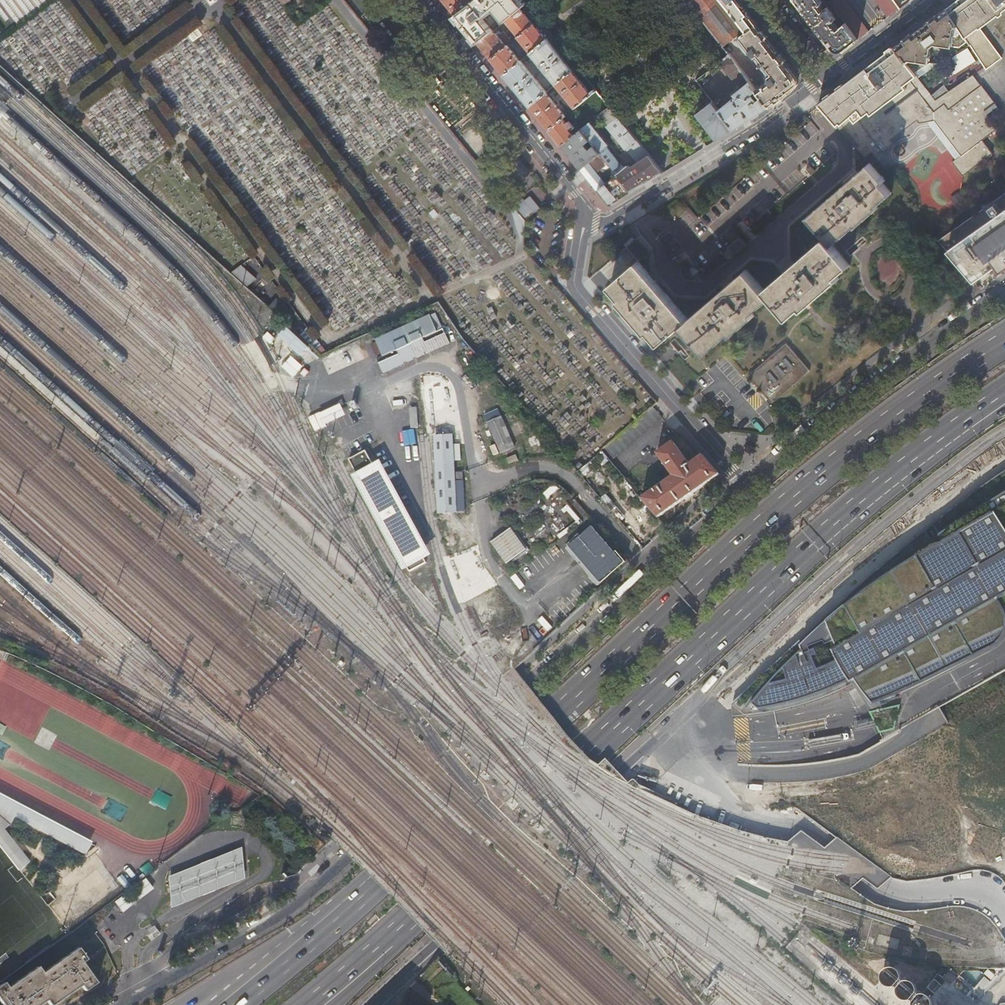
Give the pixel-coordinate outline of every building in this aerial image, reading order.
[(454,15),(473,1),(472,0),(442,0),(454,15)] [(454,15),(464,26),(493,5),(491,2),(492,1),(491,0),(474,0),(473,1),(454,15)] [(511,12),(500,21),(492,11),(467,31),(478,44),(493,31),(505,21),(526,4),(523,0),(502,0),(511,12)] [(717,40),(722,46),(746,28),(723,0),(685,0),(696,14),(717,40)] [(746,28),(747,30),(748,31),(757,24),(739,0),(723,0),(746,28)] [(858,40),(846,23),(839,28),(835,24),(838,22),(827,8),(824,10),(821,4),(823,2),(822,0),(796,0),(834,49),(844,51),(858,40)] [(846,0),(829,0),(846,23),(858,40),(869,31),(846,0)] [(888,17),(899,9),(900,8),(893,0),(876,0),(888,17)] [(947,9),(957,25),(961,31),(964,35),(978,25),(981,29),(1004,12),(997,0),(959,0),(947,9)] [(539,20),(526,4),(505,21),(516,35),(516,36),(513,35),(506,41),(506,42),(504,44),(493,31),(478,44),(490,59),(507,45),(511,43),(513,40),(517,38),(534,24),(539,20)] [(947,9),(895,47),(912,68),(920,61),(930,63),(931,56),(932,56),(932,54),(931,54),(932,47),(934,47),(935,46),(936,44),(959,47),(968,41),(964,35),(961,31),(956,35),(954,35),(955,27),(957,25),(947,9)] [(547,39),(534,24),(517,38),(530,53),(547,39)] [(768,80),(756,90),(769,107),(796,86),(797,77),(757,24),(748,31),(747,30),(737,38),(763,72),(766,72),(769,76),(768,80)] [(964,35),(968,41),(970,45),(971,45),(988,69),(1002,58),(981,29),(978,25),(964,35)] [(572,71),(547,39),(530,53),(555,85),(572,71)] [(931,56),(930,63),(940,64),(970,45),(968,41),(959,47),(936,44),(935,46),(934,47),(932,47),(931,54),(932,54),(932,56),(931,56)] [(507,45),(490,59),(503,75),(520,61),(507,45)] [(912,68),(895,47),(870,66),(895,94),(918,121),(921,125),(938,123),(937,113),(944,108),(937,100),(919,77),(912,68)] [(969,48),(954,57),(961,70),(977,61),(969,48)] [(718,109),(734,129),(769,107),(756,90),(729,56),(720,64),(736,85),(739,84),(741,87),(733,94),(735,96),(718,109)] [(520,61),(503,75),(529,107),(546,93),(520,61)] [(920,61),(912,68),(919,77),(940,64),(930,63),(920,61)] [(895,94),(870,66),(820,103),(838,124),(841,122),(844,125),(858,114),(862,119),(895,94)] [(572,71),(555,85),(574,109),(585,100),(591,95),(572,71)] [(937,100),(944,108),(947,106),(965,130),(962,132),(969,141),(981,133),(995,124),(988,114),(998,107),(982,85),(980,87),(973,76),(937,100)] [(596,91),(591,95),(585,100),(598,115),(601,113),(609,107),(596,91)] [(546,93),(529,107),(548,131),(563,119),(565,117),(546,93)] [(918,121),(895,94),(862,119),(858,114),(844,125),(860,143),(857,146),(866,156),(871,152),(876,158),(895,143),(893,141),(918,121)] [(709,98),(693,110),(716,140),(734,129),(718,109),(709,98)] [(662,173),(609,107),(601,113),(609,123),(606,126),(625,150),(626,149),(637,163),(630,167),(628,165),(624,168),(621,164),(620,164),(605,147),(607,145),(589,123),(583,128),(581,130),(589,141),(593,145),(599,153),(607,163),(616,174),(631,192),(662,173)] [(563,119),(548,131),(561,146),(574,136),(570,132),(574,128),(569,122),(572,120),(570,118),(568,120),(567,119),(564,121),(563,119)] [(583,128),(589,123),(585,118),(579,122),(583,128)] [(998,128),(995,124),(981,133),(984,138),(998,128)] [(574,136),(561,146),(580,170),(599,153),(593,145),(590,148),(588,146),(587,147),(585,144),(589,141),(581,130),(574,136)] [(951,140),(957,149),(969,141),(962,132),(951,140)] [(599,153),(580,170),(609,206),(631,192),(616,174),(605,183),(596,172),(607,163),(599,153)] [(616,174),(607,163),(596,172),(605,183),(616,174)] [(827,238),(832,243),(855,223),(857,225),(878,207),(876,205),(891,192),(883,182),(884,180),(870,164),(809,216),(827,238)] [(996,265),(1004,258),(1004,188),(993,195),(961,217),(996,265)] [(514,207),(510,208),(521,243),(524,242),(525,221),(514,207)] [(937,238),(974,281),(996,265),(961,217),(946,228),(947,230),(937,238)] [(766,290),(772,297),(789,318),(802,307),(804,310),(840,280),(838,277),(850,266),(832,243),(827,238),(766,290)] [(996,265),(1000,271),(1004,267),(1004,258),(996,265)] [(682,326),(689,320),(638,262),(610,286),(621,298),(619,300),(648,333),(650,331),(661,344),(682,326)] [(232,274),(245,287),(253,278),(240,266),(232,274)] [(689,320),(682,326),(706,353),(731,332),(733,335),(755,315),(753,313),(765,303),(772,297),(766,290),(748,269),(741,275),(689,320)] [(265,307),(278,318),(285,310),(273,299),(265,307)] [(432,314),(426,316),(434,332),(439,330),(432,314)] [(426,316),(371,341),(378,356),(373,359),(379,374),(400,365),(399,363),(403,361),(404,363),(409,361),(408,358),(414,356),(415,358),(420,355),(420,353),(423,352),(424,354),(446,344),(439,330),(434,332),(426,316)] [(278,337),(301,358),(311,347),(289,326),(278,337)] [(787,344),(749,377),(773,404),(811,371),(787,344)] [(320,354),(327,351),(326,349),(324,350),(320,345),(314,348),(320,354)] [(282,367),(294,377),(304,365),(292,355),(282,367)] [(322,425),(347,417),(343,407),(319,415),(322,425)] [(650,409),(601,450),(611,461),(659,420),(650,409)] [(502,417),(488,424),(501,453),(515,447),(502,417)] [(403,431),(404,445),(417,444),(415,430),(403,431)] [(536,430),(527,434),(535,450),(543,446),(536,430)] [(439,435),(435,435),(439,512),(447,511),(456,511),(454,471),(452,434),(439,435)] [(639,500),(656,520),(674,507),(707,484),(717,477),(700,457),(687,466),(671,443),(660,450),(659,449),(656,451),(656,453),(653,455),(669,478),(639,500)] [(349,460),(358,476),(374,468),(366,451),(349,460)] [(358,476),(356,478),(403,566),(429,552),(381,464),(374,468),(358,476)] [(595,484),(601,474),(585,464),(579,473),(595,484)] [(950,509),(893,555),(848,595),(850,603),(805,640),(795,640),(727,703),(743,720),(774,715),(810,705),(839,693),(858,683),(875,709),(886,731),(901,728),(907,705),(916,691),(935,681),(1004,645),(1004,643),(1004,469),(950,509)] [(454,471),(456,511),(465,510),(463,471),(454,471)] [(557,484),(544,491),(546,496),(559,490),(557,484)] [(601,585),(630,559),(596,521),(567,547),(601,585)] [(493,539),(508,566),(531,553),(515,526),(493,539)] [(518,573),(512,576),(519,588),(525,585),(518,573)] [(503,627),(495,633),(498,639),(507,634),(503,627)] [(165,808),(170,796),(157,790),(152,802),(165,808)] [(22,874),(28,863),(12,843),(28,823),(86,854),(96,846),(0,796),(0,845),(22,874)] [(201,861),(167,875),(169,909),(189,901),(245,879),(242,845),(201,861)] [(114,899),(122,910),(154,888),(147,877),(114,899)] [(46,999),(50,1004),(80,985),(84,990),(96,982),(82,962),(86,959),(78,948),(42,972),(37,966),(7,987),(5,983),(0,987),(0,1002),(2,1004),(37,1004),(46,999)] [(885,972),(886,983),(912,1004),(972,1004),(994,978),(990,970),(974,988),(972,969),(966,970),(957,975),(949,968),(942,976),(924,978),(917,966),(889,969),(885,972)] [(709,1004),(735,1004),(722,992),(709,1004)]
